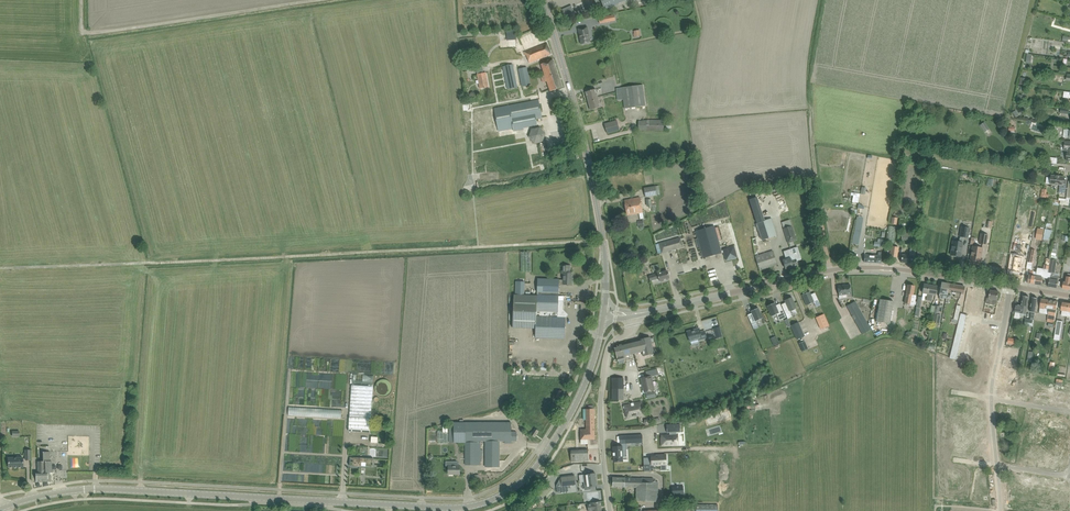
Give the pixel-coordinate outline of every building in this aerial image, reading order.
[(604,10),(613,6),(611,0),(600,0),(604,10)] [(571,5),(559,10),(563,20),(575,15),(571,5)] [(587,27),(583,27),(578,29),(581,44),(589,43),(588,38),(590,37),(587,27)] [(547,44),(525,53),(530,63),(551,54),(547,44)] [(550,91),(562,87),(553,60),(541,64),(550,91)] [(503,66),(507,89),(517,87),(513,64),(503,66)] [(521,68),(519,69),(522,86),(530,85),(527,67),(521,68)] [(477,74),(480,88),(488,86),(486,72),(477,74)] [(622,88),(622,89),(625,108),(646,105),(643,85),(622,88)] [(585,92),(590,110),(601,107),(596,89),(585,92)] [(538,100),(494,109),(499,131),(513,128),(513,129),(513,130),(513,131),(523,129),(523,127),(537,125),(536,119),(542,117),(538,100)] [(619,130),(617,120),(604,124),(607,133),(619,130)] [(642,121),(639,121),(639,130),(654,130),(664,130),(664,120),(654,120),(642,120),(642,121)] [(980,125),(985,132),(990,129),(985,122),(980,125)] [(537,128),(536,128),(535,129),(533,129),(532,130),(532,131),(531,132),(530,133),(530,134),(530,136),(530,137),(531,138),(531,139),(532,140),(533,141),(534,142),(535,142),(537,142),(538,142),(539,142),(540,142),(541,141),(542,140),(543,139),(544,138),(544,137),(544,136),(544,134),(544,133),(543,132),(543,131),(542,130),(541,129),(540,129),(538,128),(537,128)] [(1064,176),(1061,176),(1052,175),(1051,177),(1046,177),(1046,184),(1060,185),(1059,193),(1066,193),(1067,180),(1067,181),(1063,181),(1064,176)] [(657,195),(656,186),(644,188),(645,197),(657,195)] [(1042,188),(1041,196),(1048,198),(1049,194),(1047,194),(1047,189),(1042,188)] [(627,215),(643,213),(640,198),(624,200),(627,215)] [(769,219),(763,221),(756,224),(762,241),(773,237),(771,233),(774,232),(769,219)] [(856,222),(852,244),(858,245),(862,223),(856,222)] [(734,247),(724,250),(721,251),(718,238),(714,226),(696,231),(698,238),(695,239),(698,248),(700,247),(703,258),(722,253),(724,252),(726,260),(736,257),(734,247)] [(783,229),(787,239),(795,236),(791,226),(783,229)] [(889,226),(887,242),(894,243),(896,227),(889,226)] [(960,237),(967,238),(969,228),(962,227),(960,237)] [(902,230),(901,239),(909,240),(911,231),(902,230)] [(1010,231),(1003,230),(1001,243),(1008,244),(1010,231)] [(979,244),(986,245),(988,235),(981,234),(979,244)] [(681,238),(660,243),(662,253),(684,247),(682,241),(681,238)] [(957,256),(960,257),(963,239),(960,238),(959,242),(953,241),(951,255),(953,256),(954,256),(956,257),(957,256)] [(898,247),(891,246),(890,256),(896,257),(898,247)] [(970,261),(980,262),(982,248),(973,247),(970,261)] [(901,259),(901,262),(911,264),(912,261),(912,260),(914,261),(916,248),(911,248),(910,256),(902,255),(901,259)] [(997,265),(997,264),(1000,265),(1002,251),(991,249),(990,257),(992,257),(991,264),(997,265)] [(755,257),(758,265),(760,270),(777,265),(773,251),(755,257)] [(530,252),(520,252),(521,266),(531,266),(530,252)] [(783,261),(786,269),(789,268),(789,269),(792,268),(792,267),(793,266),(798,265),(796,260),(797,259),(796,256),(794,255),(792,256),(791,254),(789,252),(786,253),(785,255),(786,258),(784,258),(783,260),(783,261)] [(865,254),(864,262),(881,263),(882,252),(878,252),(878,255),(865,254)] [(1011,271),(1020,272),(1022,258),(1013,257),(1011,271)] [(1048,272),(1052,273),(1055,273),(1057,260),(1054,260),(1051,259),(1048,272)] [(564,280),(559,279),(559,284),(572,285),(573,280),(572,280),(572,273),(570,273),(570,266),(563,266),(563,273),(564,273),(564,280)] [(1037,272),(1035,284),(1041,285),(1042,280),(1043,278),(1045,272),(1045,271),(1037,270),(1037,272)] [(667,271),(654,275),(649,276),(650,281),(659,278),(659,281),(669,278),(667,271)] [(1028,283),(1035,284),(1037,272),(1030,271),(1028,283)] [(1055,273),(1052,273),(1051,275),(1050,279),(1049,287),(1057,288),(1058,280),(1059,276),(1055,276),(1055,273)] [(559,284),(559,279),(538,279),(537,295),(514,295),(513,328),(536,328),(535,338),(565,339),(565,317),(566,312),(563,309),(563,302),(563,301),(558,301),(559,284)] [(943,296),(946,296),(947,294),(947,291),(948,284),(942,283),(939,297),(943,298),(943,296)] [(935,295),(937,286),(924,284),(922,293),(927,294),(926,300),(931,301),(933,294),(935,295)] [(947,294),(946,296),(947,296),(948,292),(951,292),(952,294),(956,295),(955,298),(960,298),(960,295),(963,294),(964,286),(948,284),(947,291),(947,294)] [(851,294),(850,285),(838,286),(839,296),(851,294)] [(913,295),(914,291),(915,286),(914,286),(914,285),(911,285),(908,285),(905,303),(915,305),(916,295),(913,295)] [(999,292),(991,290),(989,298),(987,298),(986,303),(994,304),(993,305),(997,305),(998,300),(999,292)] [(811,295),(810,292),(802,295),(806,305),(814,302),(816,307),(820,305),(815,293),(815,294),(811,296),(811,295)] [(1020,306),(1020,305),(1016,305),(1015,314),(1021,315),(1022,316),(1023,316),(1024,316),(1025,316),(1026,316),(1027,304),(1028,304),(1028,302),(1029,297),(1023,296),(1022,303),(1021,307),(1020,306)] [(782,306),(782,304),(781,304),(788,319),(792,317),(789,311),(797,308),(792,297),(785,301),(786,303),(786,304),(782,306)] [(1032,297),(1032,303),(1030,312),(1031,312),(1030,320),(1025,319),(1024,325),(1032,326),(1033,320),(1034,320),(1037,304),(1038,298),(1032,297)] [(894,301),(887,300),(880,299),(876,322),(890,324),(894,301)] [(1041,299),(1041,304),(1039,312),(1044,313),(1045,308),(1049,308),(1047,321),(1054,323),(1058,302),(1041,299)] [(855,301),(846,306),(862,333),(871,329),(855,301)] [(776,306),(776,305),(775,303),(767,306),(772,316),(771,316),(777,314),(779,320),(786,317),(780,304),(780,305),(776,306)] [(936,306),(932,322),(939,323),(941,315),(938,314),(939,307),(936,306)] [(748,316),(748,315),(754,329),(758,327),(756,321),(763,318),(758,308),(751,311),(752,313),(752,314),(748,316)] [(818,317),(823,328),(829,326),(824,314),(818,317)] [(1060,341),(1063,322),(1057,321),(1054,340),(1060,341)] [(805,336),(799,322),(791,326),(797,339),(805,336)] [(716,339),(718,339),(722,337),(719,327),(715,329),(713,329),(716,339)] [(700,332),(699,328),(694,330),(695,331),(688,333),(690,341),(698,339),(699,341),(707,339),(705,331),(700,332)] [(632,342),(631,342),(634,354),(637,353),(642,352),(643,356),(654,353),(650,337),(639,340),(634,341),(632,342)] [(617,347),(614,348),(617,358),(618,361),(623,360),(625,360),(624,359),(624,356),(629,355),(634,354),(631,342),(626,343),(617,346),(617,347)] [(657,369),(646,371),(647,377),(651,376),(659,375),(657,369)] [(641,378),(644,392),(654,390),(651,376),(647,377),(641,378)] [(623,378),(612,378),(612,400),(623,400),(623,378)] [(352,385),(350,417),(371,419),(373,386),(352,385)] [(950,405),(950,398),(949,398),(943,398),(943,402),(943,403),(942,403),(942,408),(942,414),(951,414),(955,414),(955,406),(954,406),(951,406),(951,405),(950,405)] [(631,404),(623,406),(624,406),(623,407),(624,408),(625,412),(628,412),(629,417),(633,416),(633,417),(637,416),(640,415),(642,414),(641,409),(643,408),(641,402),(634,403),(633,403),(634,405),(632,405),(631,403),(631,404)] [(588,409),(583,409),(584,420),(586,420),(586,429),(595,429),(594,409),(594,405),(588,405),(588,409)] [(1029,417),(1026,432),(1031,433),(1033,426),(1039,427),(1041,415),(1040,415),(1040,416),(1035,415),(1035,418),(1029,417)] [(1044,435),(1049,436),(1051,420),(1046,419),(1046,417),(1041,416),(1041,415),(1039,427),(1045,428),(1044,435)] [(371,419),(350,417),(349,431),(370,432),(371,419)] [(1051,420),(1049,436),(1053,436),(1055,430),(1061,431),(1063,419),(1062,419),(1062,420),(1057,419),(1057,421),(1051,420)] [(1069,439),(1069,424),(1068,423),(1068,421),(1063,420),(1063,419),(1061,431),(1067,432),(1066,439),(1069,439)] [(500,441),(505,441),(505,422),(465,423),(465,442),(481,442),(481,441),(486,441),(500,441)] [(505,441),(505,443),(511,443),(511,441),(517,441),(517,432),(511,432),(511,422),(505,422),(505,441)] [(454,426),(449,426),(449,442),(454,442),(465,442),(465,423),(454,423),(454,426)] [(670,436),(662,436),(663,445),(663,446),(672,445),(672,442),(678,442),(677,434),(677,432),(680,432),(680,424),(667,425),(667,433),(670,432),(670,436)] [(704,428),(705,435),(722,433),(721,426),(704,428)] [(586,429),(581,429),(581,440),(588,440),(595,439),(595,429),(586,429)] [(613,453),(614,455),(613,456),(614,456),(614,462),(618,461),(618,462),(619,462),(619,461),(621,461),(622,461),(622,457),(622,449),(627,449),(626,444),(643,443),(642,435),(620,436),(621,444),(621,446),(613,447),(613,453)] [(1030,441),(1025,440),(1022,455),(1028,457),(1028,459),(1032,460),(1032,461),(1033,461),(1035,449),(1029,448),(1030,441)] [(500,441),(486,441),(485,466),(499,466),(500,441)] [(481,465),(481,442),(465,442),(465,465),(481,465)] [(1044,459),(1047,444),(1042,443),(1041,450),(1035,449),(1033,461),(1034,460),(1038,461),(1039,458),(1044,459)] [(1052,445),(1047,444),(1044,459),(1050,460),(1050,463),(1054,464),(1055,464),(1057,453),(1051,452),(1052,445)] [(1067,463),(1069,448),(1064,447),(1063,454),(1057,453),(1055,464),(1055,465),(1055,464),(1060,465),(1061,462),(1067,463)] [(588,461),(588,450),(571,450),(571,461),(588,461)] [(38,473),(36,473),(36,479),(36,482),(51,481),(50,474),(51,474),(51,473),(52,473),(51,461),(49,461),(49,460),(50,460),(50,452),(43,452),(43,461),(38,461),(38,473)] [(644,465),(644,471),(651,471),(651,469),(656,469),(656,465),(660,465),(666,464),(666,465),(666,459),(666,455),(656,455),(654,455),(654,457),(651,457),(652,465),(644,465)] [(350,457),(350,466),(373,467),(374,459),(350,457)] [(23,467),(23,458),(8,458),(8,467),(23,467)] [(460,473),(460,465),(457,465),(457,461),(446,461),(446,466),(448,466),(448,470),(448,474),(455,474),(455,473),(460,473)] [(704,461),(690,462),(691,472),(704,471),(704,461)] [(590,487),(597,486),(596,481),(597,481),(596,478),(595,473),(586,474),(586,481),(584,481),(585,489),(587,489),(590,489),(591,489),(590,489),(590,487)] [(562,486),(557,487),(557,492),(558,492),(558,493),(568,491),(568,486),(576,485),(575,476),(561,478),(562,486)] [(1024,497),(1025,484),(1025,485),(1021,485),(1021,484),(1022,477),(1013,476),(1013,481),(1012,481),(1012,484),(1011,490),(1020,491),(1019,496),(1024,497)] [(625,487),(625,478),(613,477),(612,487),(625,487)] [(625,478),(625,487),(637,487),(636,500),(657,501),(658,482),(653,482),(653,478),(642,478),(625,478)] [(1050,482),(1050,480),(1049,480),(1049,481),(1045,480),(1044,489),(1043,489),(1043,490),(1042,490),(1042,494),(1042,495),(1049,496),(1048,500),(1054,500),(1054,501),(1056,488),(1052,488),(1052,482),(1050,482)] [(543,503),(554,491),(545,482),(534,494),(543,503)] [(1069,484),(1061,483),(1060,495),(1068,496),(1067,502),(1069,502),(1069,492),(1068,492),(1069,484)] [(672,494),(672,495),(673,495),(683,494),(684,494),(683,487),(683,486),(679,486),(677,486),(673,487),(672,487),(673,494),(672,494)] [(593,489),(590,489),(591,502),(601,501),(599,488),(593,489)] [(587,504),(588,510),(602,510),(602,508),(601,501),(591,502),(592,503),(587,504)]
